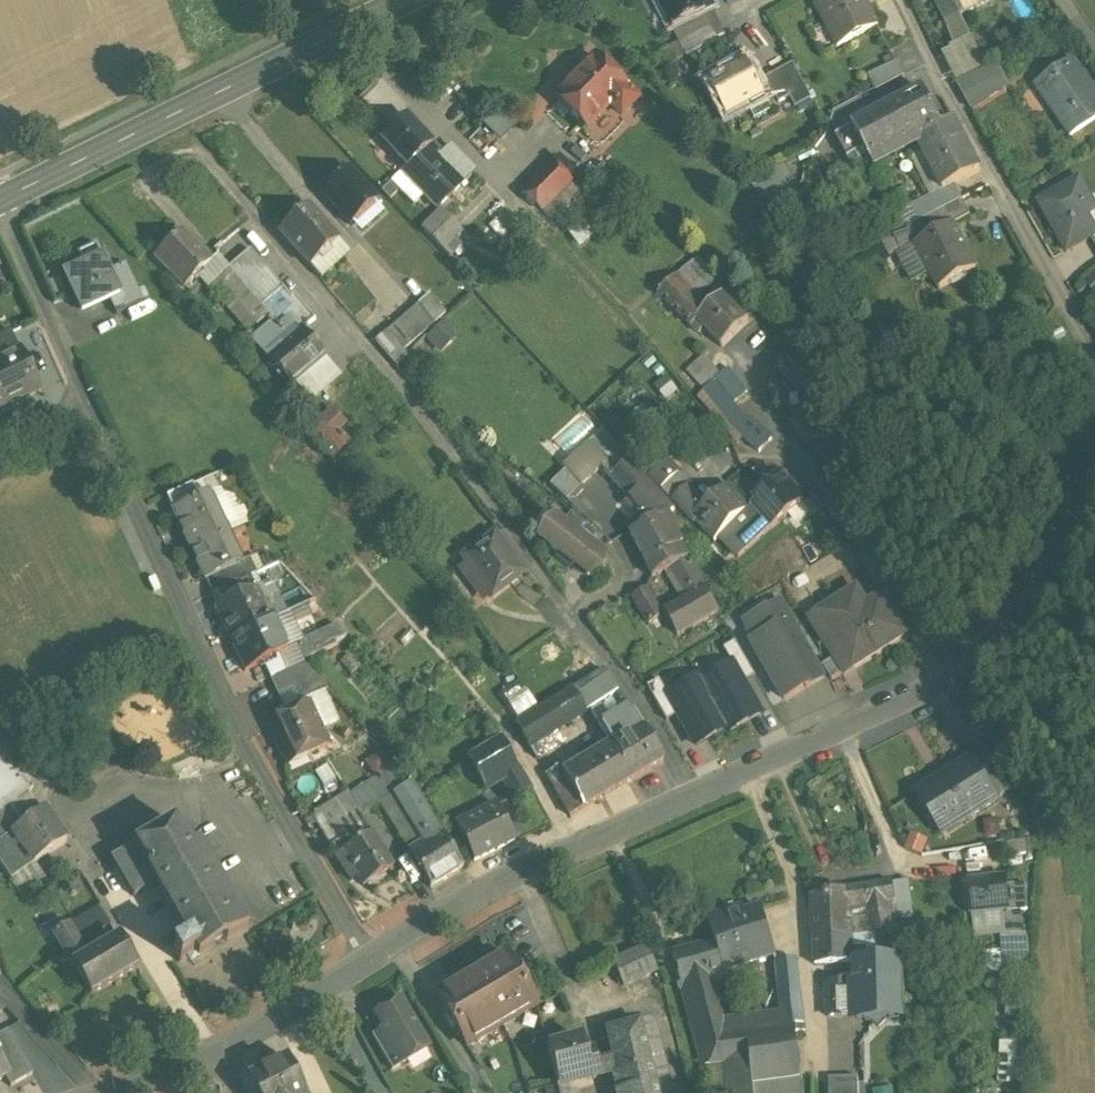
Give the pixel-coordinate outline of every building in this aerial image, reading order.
[(673,34),(712,15),(715,14),(709,1),(700,5),(698,0),(657,0),(673,34)] [(863,0),(825,0),(814,6),(838,51),(878,29),(863,0)] [(945,25),(958,18),(952,6),(949,0),(932,0),(945,25)] [(712,15),(673,34),(680,47),(718,27),(712,15)] [(718,27),(680,47),(681,49),(686,60),(724,39),(718,27)] [(681,49),(672,53),(678,64),(686,60),(681,49)] [(636,103),(594,60),(554,99),(585,131),(609,108),(620,119),(636,103)] [(1035,88),(1069,138),(1094,121),(1094,97),(1072,63),(1035,88)] [(897,65),(869,79),(876,92),(903,77),(897,65)] [(746,66),(708,86),(727,120),(749,109),(764,100),(746,66)] [(812,102),(795,68),(758,88),(765,102),(775,97),(780,107),(791,101),(796,111),(812,102)] [(992,70),(982,75),(994,97),(1003,91),(992,70)] [(981,74),(957,86),(970,111),(994,97),(982,75),(981,74)] [(870,121),(838,137),(857,174),(916,143),(942,130),(941,129),(923,93),(870,121)] [(772,115),(764,100),(749,109),(756,123),(772,115)] [(859,101),(835,114),(831,125),(838,137),(870,121),(859,101)] [(407,118),(381,142),(405,168),(430,146),(431,145),(407,118)] [(954,122),(941,129),(942,130),(916,143),(941,193),(942,194),(955,187),(980,174),(954,122)] [(440,156),(430,146),(405,168),(413,177),(407,182),(422,198),(435,211),(474,175),(448,148),(440,156)] [(550,166),(522,194),(541,213),(568,185),(550,166)] [(405,168),(390,183),(398,191),(412,206),(422,198),(407,182),(413,177),(405,168)] [(780,169),(757,182),(764,195),(787,183),(780,169)] [(377,205),(348,173),(321,197),(349,229),(377,205)] [(390,183),(381,193),(388,200),(398,191),(390,183)] [(1040,204),(1067,254),(1092,241),(1094,239),(1094,236),(1080,209),(1090,204),(1079,183),(1040,204)] [(665,187),(654,198),(664,208),(675,196),(665,187)] [(955,187),(942,194),(941,193),(929,199),(937,215),(962,202),(955,187)] [(929,199),(912,208),(920,224),(937,215),(929,199)] [(962,202),(937,215),(945,231),(954,226),(971,218),(962,202)] [(377,205),(349,229),(360,241),(387,216),(377,205)] [(323,231),(305,211),(279,233),(309,268),(337,244),(324,230),(323,231)] [(937,215),(920,224),(928,240),(945,231),(937,215)] [(444,230),(433,218),(420,230),(431,242),(444,230)] [(461,235),(450,224),(444,230),(431,242),(442,253),(461,235)] [(705,224),(696,237),(701,242),(712,231),(705,224)] [(920,224),(894,238),(902,253),(916,246),(928,240),(920,224)] [(928,240),(916,246),(939,291),(977,271),(954,226),(945,231),(928,240)] [(180,234),(155,258),(183,289),(209,265),(180,234)] [(894,238),(882,244),(890,259),(902,253),(894,238)] [(337,244),(309,268),(320,280),(348,256),(337,244)] [(83,268),(64,277),(79,311),(108,298),(118,293),(109,273),(97,248),(78,257),(83,268)] [(699,257),(688,266),(700,278),(709,288),(719,278),(699,257)] [(261,282),(242,258),(228,270),(244,288),(248,293),(261,282)] [(688,266),(660,294),(700,336),(707,330),(699,322),(708,313),(692,297),(699,291),(693,285),(700,278),(688,266)] [(117,317),(141,306),(123,267),(109,273),(118,293),(108,298),(117,317)] [(244,288),(228,270),(217,279),(233,298),(244,288)] [(248,293),(244,288),(233,298),(232,299),(256,327),(268,317),(266,314),(248,293)] [(314,322),(290,293),(266,314),(268,317),(270,319),(269,321),(271,323),(280,315),(296,335),(300,331),(301,333),(314,322)] [(427,297),(407,315),(423,334),(444,316),(427,297)] [(708,313),(699,322),(707,330),(724,347),(749,322),(725,297),(708,313)] [(271,323),(250,341),(289,388),(294,384),(324,359),(301,333),(300,331),(296,335),(280,315),(271,323)] [(407,315),(384,335),(401,354),(423,334),(407,315)] [(0,339),(0,359),(1,361),(0,362),(0,410),(11,404),(10,403),(39,389),(21,352),(12,334),(0,339)] [(810,377),(788,352),(780,358),(789,370),(784,374),(796,389),(810,377)] [(720,374),(704,356),(688,372),(704,389),(720,374)] [(324,359),(294,384),(310,402),(339,376),(324,359)] [(729,368),(699,398),(738,444),(744,439),(760,453),(773,440),(752,420),(748,423),(734,405),(749,393),(729,368)] [(337,433),(344,426),(331,412),(323,419),(337,433)] [(337,433),(323,419),(315,427),(320,431),(316,434),(337,456),(348,445),(337,433)] [(668,461),(651,476),(662,490),(680,474),(668,461)] [(674,511),(628,462),(611,478),(643,513),(632,518),(637,529),(667,513),(668,514),(674,511)] [(774,480),(763,467),(738,490),(748,501),(752,508),(753,507),(772,529),(806,501),(782,474),(774,480)] [(581,487),(566,471),(550,486),(565,501),(581,487)] [(680,474),(662,490),(673,501),(690,486),(680,474)] [(690,486),(673,501),(674,502),(675,502),(696,524),(698,522),(696,520),(710,507),(711,507),(692,485),(690,486)] [(193,486),(167,498),(174,511),(199,499),(193,486)] [(581,487),(565,501),(576,512),(591,497),(581,487)] [(711,507),(710,507),(696,520),(698,522),(716,542),(721,537),(750,510),(731,488),(711,507)] [(174,511),(172,512),(188,547),(224,530),(208,495),(199,499),(174,511)] [(617,526),(591,497),(576,512),(590,526),(608,536),(617,526)] [(772,529),(753,507),(752,508),(750,510),(721,537),(740,557),(772,529)] [(555,519),(544,511),(537,520),(535,524),(534,528),(534,532),(536,536),(539,539),(555,519)] [(668,514),(667,513),(637,529),(631,532),(646,562),(682,545),(668,514)] [(597,535),(570,514),(562,525),(588,546),(597,535)] [(562,525),(555,519),(539,539),(557,554),(572,566),(588,578),(604,558),(588,546),(562,525)] [(224,530),(188,547),(205,582),(206,581),(240,565),(240,564),(224,530)] [(495,535),(463,559),(492,598),(524,574),(495,535)] [(646,562),(644,563),(653,578),(674,566),(689,557),(682,545),(646,562)] [(572,566),(557,554),(555,557),(569,568),(572,566)] [(702,580),(689,557),(674,566),(686,588),(687,588),(702,580)] [(240,565),(206,581),(212,594),(256,574),(250,560),(240,564),(240,565)] [(280,563),(256,574),(263,588),(272,584),(272,583),(290,574),(280,563)] [(256,574),(212,594),(218,606),(255,589),(257,591),(263,588),(256,574)] [(290,574),(272,583),(272,584),(286,614),(315,601),(290,574)] [(702,580),(687,588),(692,596),(706,588),(702,580)] [(662,616),(645,588),(632,595),(649,624),(662,616)] [(692,596),(665,613),(677,635),(719,611),(706,588),(692,596)] [(218,606),(215,607),(230,640),(271,621),(257,591),(255,589),(218,606)] [(870,612),(857,592),(820,615),(834,638),(837,636),(857,667),(906,635),(885,602),(870,612)] [(781,601),(746,621),(756,639),(752,642),(785,699),(812,684),(814,675),(821,672),(781,601)] [(857,667),(837,636),(834,638),(820,615),(810,622),(834,660),(843,675),(857,667)] [(271,621),(230,640),(245,673),(286,654),(271,621)] [(339,627),(299,645),(305,659),(350,639),(339,627)] [(734,666),(744,684),(755,678),(736,644),(725,650),(734,666)] [(834,660),(823,667),(833,682),(843,675),(834,660)] [(304,665),(274,679),(282,696),(293,690),(316,678),(304,665)] [(734,666),(702,684),(730,732),(762,715),(744,684),(734,666)] [(619,691),(604,669),(596,674),(609,697),(619,691)] [(609,697),(596,674),(586,681),(599,703),(609,697)] [(316,678),(293,690),(299,704),(328,690),(316,678)] [(678,716),(694,746),(727,727),(702,684),(699,679),(667,697),(678,716)] [(586,681),(573,690),(587,711),(599,703),(586,681)] [(666,723),(678,716),(667,697),(658,681),(647,688),(666,723)] [(573,690),(558,699),(572,720),(587,711),(573,690)] [(536,694),(522,703),(531,716),(545,707),(536,694)] [(531,716),(516,724),(530,746),(572,720),(558,699),(545,707),(531,716)] [(522,703),(508,711),(516,724),(531,716),(522,703)] [(311,705),(268,725),(287,766),(330,746),(311,705)] [(636,717),(623,725),(626,729),(629,736),(630,735),(631,736),(643,728),(636,717)] [(663,760),(643,728),(631,736),(650,768),(663,760)] [(626,729),(610,739),(614,745),(629,736),(626,729)] [(631,736),(630,735),(629,736),(614,745),(634,778),(650,768),(631,736)] [(503,738),(469,758),(485,787),(501,777),(517,768),(518,767),(503,738)] [(27,795),(32,791),(0,745),(0,814),(27,795)] [(614,745),(596,756),(615,789),(634,778),(614,745)] [(1001,773),(987,750),(973,758),(975,762),(977,761),(988,781),(1001,773)] [(567,773),(564,775),(583,808),(615,789),(596,756),(567,773)] [(975,762),(939,784),(937,780),(917,793),(941,834),(999,799),(988,781),(977,761),(975,762)] [(399,766),(362,789),(373,807),(380,803),(394,795),(394,794),(412,783),(399,766)] [(583,808),(564,775),(567,773),(563,766),(551,773),(549,777),(570,815),(583,808)] [(517,768),(501,777),(513,797),(529,788),(517,768)] [(412,783),(394,794),(394,795),(380,803),(403,840),(417,831),(424,844),(442,832),(412,783)] [(351,795),(350,795),(360,811),(362,814),(373,807),(362,789),(351,795)] [(349,791),(337,799),(348,818),(360,811),(350,795),(351,795),(349,791)] [(0,814),(0,842),(40,814),(27,795),(0,814)] [(360,811),(348,818),(337,799),(322,808),(333,825),(322,832),(330,845),(344,836),(351,847),(373,834),(361,815),(362,814),(360,811)] [(498,805),(457,827),(475,861),(516,839),(498,805)] [(322,808),(311,815),(322,832),(333,825),(322,808)] [(0,842),(0,866),(11,881),(65,843),(44,812),(40,814),(0,842)] [(249,930),(198,846),(190,850),(174,824),(113,861),(134,897),(154,885),(189,942),(173,951),(181,964),(196,955),(199,960),(249,930)] [(417,831),(403,840),(411,852),(424,844),(417,831)] [(411,852),(410,853),(431,887),(463,867),(442,832),(424,844),(411,852)] [(351,847),(337,855),(352,880),(358,877),(363,886),(393,867),(373,834),(351,847)] [(903,848),(920,854),(925,841),(908,835),(903,848)] [(344,836),(330,845),(337,855),(351,847),(344,836)] [(1025,840),(1002,843),(1004,857),(1027,854),(1025,840)] [(1005,877),(969,880),(972,914),(1003,912),(1008,911),(1008,910),(1006,886),(1005,877)] [(908,881),(892,884),(895,901),(888,903),(889,910),(890,917),(912,916),(908,881)] [(892,884),(866,890),(869,907),(871,907),(888,903),(895,901),(892,884)] [(1027,885),(1006,886),(1008,910),(1021,909),(1021,910),(1028,910),(1027,885)] [(866,890),(844,896),(847,911),(869,907),(866,890)] [(844,896),(814,902),(815,937),(851,936),(851,920),(847,921),(846,912),(847,911),(844,896)] [(888,903),(871,907),(872,918),(879,917),(878,912),(889,910),(888,903)] [(763,908),(729,917),(728,912),(709,918),(716,944),(674,954),(703,1065),(727,1063),(725,1036),(708,974),(776,955),(763,908)] [(1021,909),(1008,910),(1008,911),(1003,912),(1005,934),(1023,933),(1021,910),(1021,909)] [(889,910),(878,912),(879,917),(872,918),(873,934),(893,932),(890,917),(889,910)] [(69,925),(53,934),(71,965),(87,956),(69,925)] [(880,934),(851,936),(851,950),(880,949),(880,936),(880,934)] [(899,935),(880,936),(880,949),(881,963),(856,964),(857,983),(852,983),(853,1015),(905,1014),(904,962),(901,962),(899,935)] [(851,936),(815,937),(815,966),(852,964),(851,950),(851,936)] [(87,956),(71,965),(90,998),(138,969),(119,937),(87,956)] [(1018,941),(1004,941),(1005,971),(1019,971),(1018,941)] [(648,948),(614,962),(624,987),(658,973),(648,948)] [(506,953),(472,973),(503,1026),(537,1006),(506,953)] [(797,960),(781,962),(787,1025),(797,1023),(797,1025),(805,1024),(797,960)] [(472,973),(437,993),(468,1046),(503,1026),(472,973)] [(852,983),(826,984),(827,1016),(853,1015),(852,983)] [(401,1001),(377,1015),(385,1029),(386,1028),(406,1062),(429,1049),(401,1001)] [(1016,1005),(1007,1004),(1006,1016),(1015,1016),(1016,1005)] [(656,1027),(649,1022),(641,1024),(651,1067),(655,1081),(669,1077),(656,1027)] [(787,1025),(743,1033),(750,1085),(753,1085),(803,1079),(797,1025),(797,1023),(787,1025)] [(641,1024),(608,1032),(623,1091),(641,1087),(637,1070),(651,1067),(641,1024)] [(406,1062),(386,1028),(385,1029),(373,1036),(393,1070),(406,1062)] [(0,1034),(0,1069),(5,1077),(4,1077),(10,1087),(32,1074),(7,1030),(0,1034)] [(725,1036),(727,1063),(730,1092),(753,1092),(753,1085),(750,1085),(743,1033),(725,1036)] [(582,1039),(548,1048),(559,1086),(568,1083),(599,1075),(594,1054),(586,1056),(582,1039)] [(249,1078),(256,1092),(307,1092),(289,1057),(249,1078)] [(637,1070),(641,1087),(623,1091),(623,1092),(658,1092),(655,1081),(651,1067),(637,1070)] [(753,1085),(753,1092),(805,1092),(803,1079),(753,1085)] [(859,1079),(830,1080),(830,1092),(859,1092),(859,1079)] [(568,1083),(559,1086),(560,1092),(570,1092),(568,1083)]
